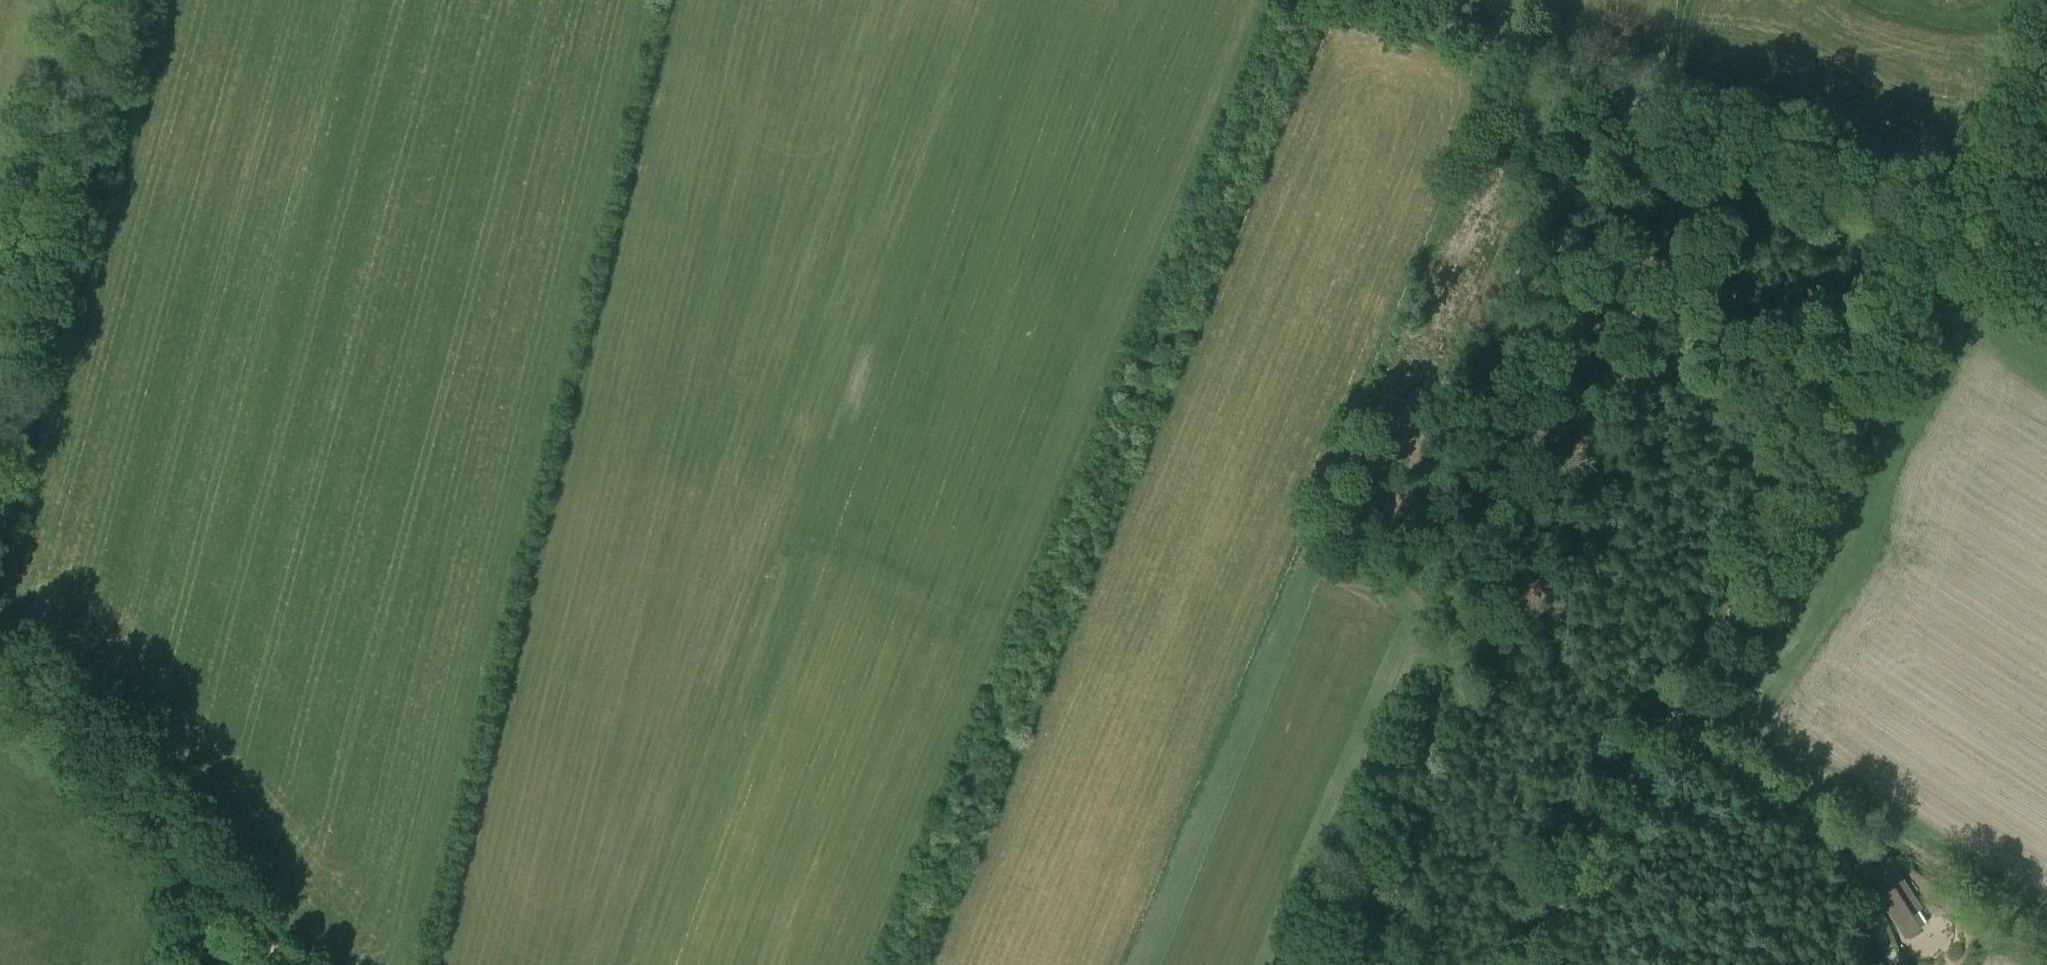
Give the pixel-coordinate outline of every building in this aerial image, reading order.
[(1993,287),(1997,280),(1992,277),(1988,284),(1993,287)] [(1877,892),(1906,939),(1923,929),(1914,915),(1922,909),(1895,867),(1875,880),(1881,889),(1877,892)]
